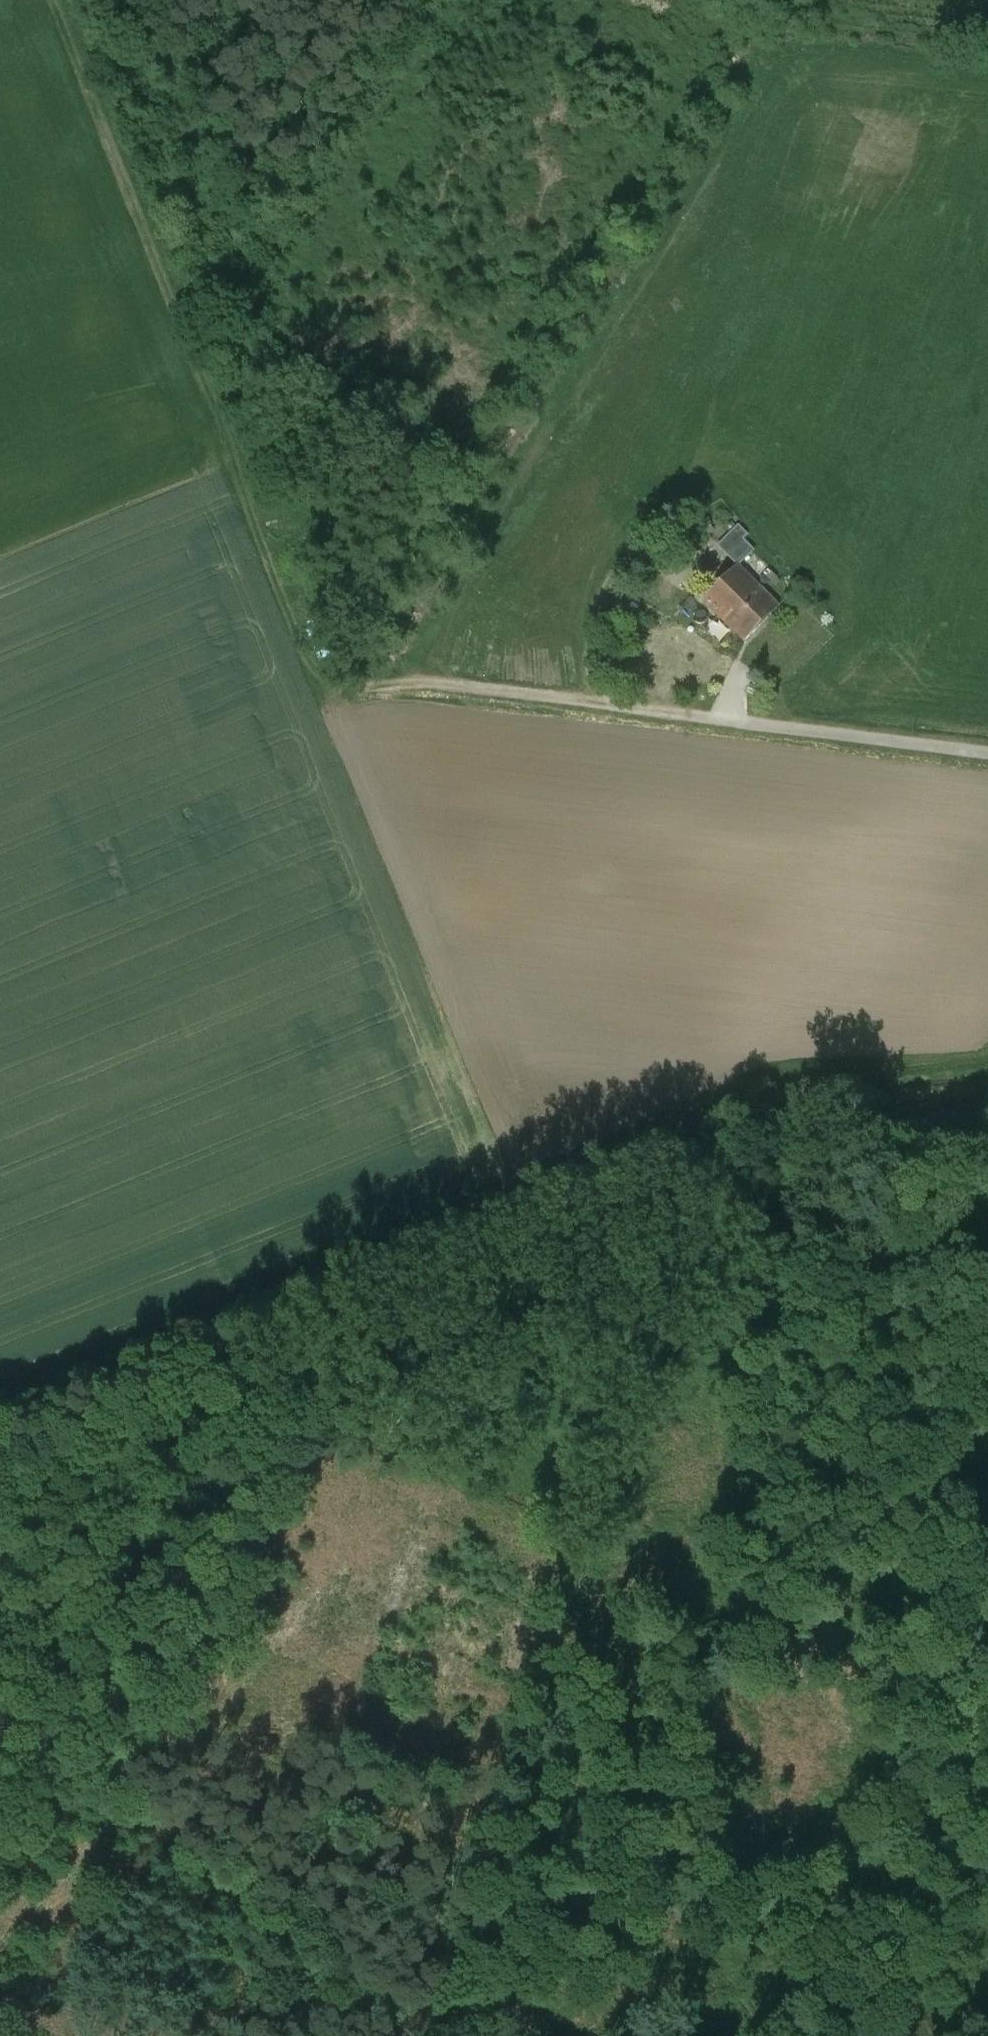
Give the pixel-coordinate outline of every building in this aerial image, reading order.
[(717,612),(751,578),(737,566),(704,599),(717,612)] [(751,578),(717,612),(745,640),(779,606),(751,578)]
